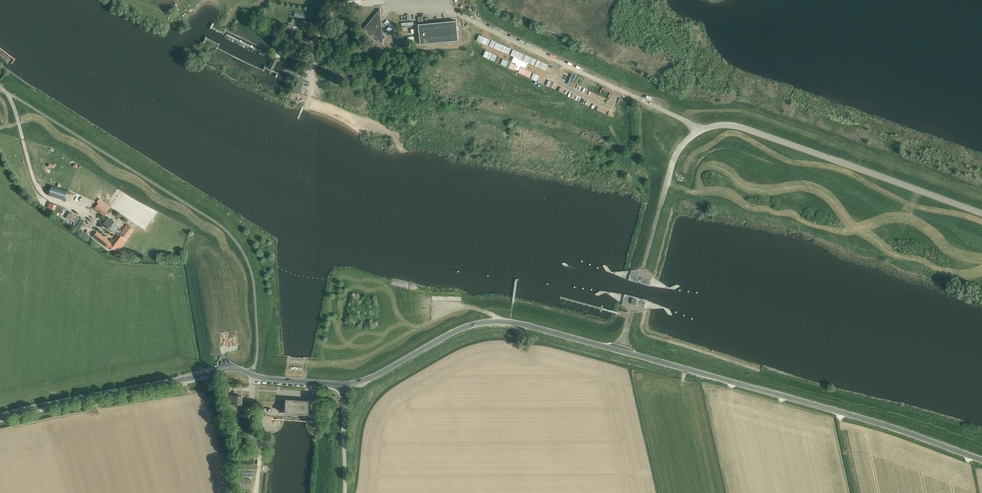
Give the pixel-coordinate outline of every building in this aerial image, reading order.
[(364,28),(383,43),(383,40),(386,36),(382,33),(380,9),(364,28)] [(418,24),(420,44),(458,41),(457,21),(418,24)] [(0,51),(0,79),(13,61),(0,51)] [(293,90),(300,93),(304,82),(298,80),(293,90)] [(48,195),(64,200),(67,190),(52,185),(48,195)] [(95,208),(104,216),(110,209),(100,201),(95,208)] [(69,212),(66,217),(75,223),(74,224),(77,226),(81,219),(78,217),(69,212)] [(103,223),(107,226),(106,227),(111,230),(111,229),(116,234),(119,230),(117,229),(120,226),(116,223),(117,222),(112,219),(112,220),(108,217),(103,223)] [(81,219),(76,228),(79,230),(84,221),(81,219)] [(109,250),(114,253),(116,250),(118,251),(120,248),(135,229),(127,223),(121,232),(120,231),(115,237),(116,238),(111,245),(112,246),(109,250)] [(227,404),(241,405),(242,396),(227,395),(227,404)] [(284,413),(287,413),(307,414),(308,401),(285,399),(284,413)] [(238,486),(250,487),(250,479),(238,478),(238,486)]
